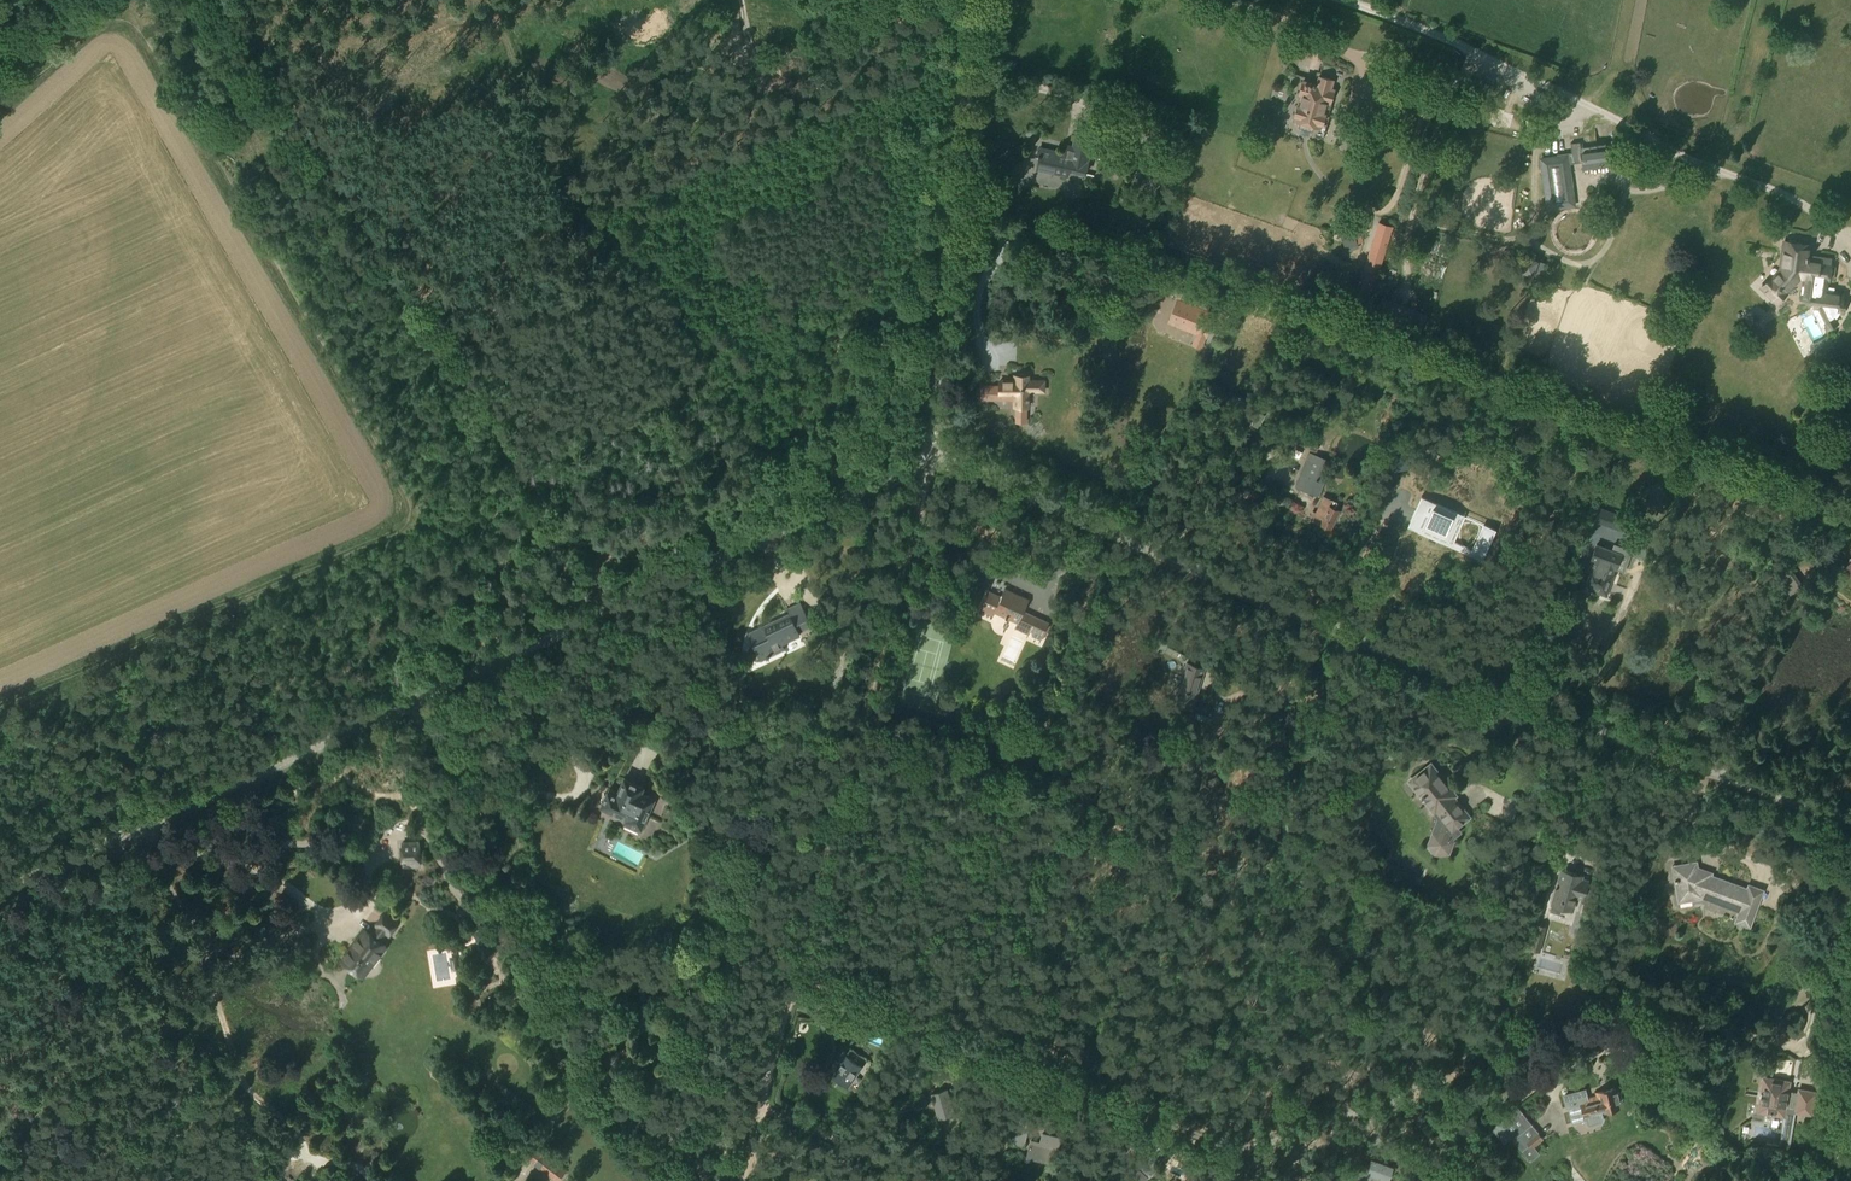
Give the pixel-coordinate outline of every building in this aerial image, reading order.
[(1304,79),(1292,121),(1321,130),(1323,125),(1325,126),(1336,91),(1334,91),(1337,79),(1320,74),(1317,83),(1304,79)] [(1039,147),(1038,155),(1040,155),(1038,169),(1067,175),(1069,169),(1085,172),(1090,150),(1105,153),(1107,142),(1092,139),(1093,136),(1075,133),(1071,153),(1039,147)] [(1541,177),(1536,178),(1541,207),(1561,205),(1561,202),(1581,203),(1582,192),(1571,191),(1567,161),(1580,160),(1581,167),(1607,164),(1605,144),(1596,145),(1595,143),(1578,145),(1578,140),(1568,140),(1569,149),(1538,153),(1541,177)] [(1368,270),(1362,288),(1373,291),(1395,227),(1380,222),(1364,269),(1368,270)] [(1353,230),(1341,234),(1345,246),(1357,242),(1353,230)] [(1773,276),(1761,287),(1777,303),(1789,292),(1787,290),(1800,276),(1803,277),(1800,298),(1819,301),(1822,281),(1828,282),(1829,279),(1835,279),(1836,266),(1831,265),(1831,262),(1809,258),(1811,245),(1787,241),(1785,252),(1784,252),(1782,263),(1783,263),(1779,273),(1778,272),(1774,277),(1773,276)] [(1206,334),(1213,317),(1206,314),(1208,309),(1178,297),(1169,320),(1184,326),(1186,321),(1201,327),(1199,332),(1206,334)] [(982,385),(981,399),(1015,399),(1015,406),(1016,406),(1016,417),(1027,417),(1027,406),(1028,406),(1028,390),(1038,390),(1038,380),(1028,380),(1028,375),(1027,375),(1027,373),(1018,373),(1018,375),(1015,375),(1015,381),(1010,380),(1010,384),(999,384),(999,385),(982,385)] [(1275,430),(1267,444),(1281,452),(1289,438),(1275,430)] [(1306,464),(1303,473),(1319,479),(1330,455),(1313,448),(1306,464)] [(1302,472),(1296,488),(1320,496),(1325,482),(1319,479),(1303,473),(1302,472)] [(1325,496),(1314,519),(1332,528),(1340,510),(1334,507),(1337,502),(1325,496)] [(1432,508),(1424,526),(1445,535),(1453,517),(1432,508)] [(1622,531),(1626,520),(1627,518),(1608,511),(1608,512),(1604,525),(1622,531)] [(1683,522),(1676,530),(1683,536),(1690,528),(1683,522)] [(1495,530),(1484,526),(1473,552),(1484,556),(1495,530)] [(1590,561),(1581,587),(1584,588),(1583,589),(1592,592),(1592,591),(1603,595),(1610,576),(1609,576),(1612,569),(1614,570),(1619,555),(1594,546),(1589,561),(1590,561)] [(1784,564),(1772,572),(1788,594),(1800,585),(1784,564)] [(990,591),(981,610),(993,615),(995,611),(1018,621),(1028,599),(1004,588),(1000,596),(990,591)] [(789,612),(748,632),(761,660),(785,649),(782,643),(801,634),(800,632),(812,626),(800,602),(787,608),(789,612)] [(1187,662),(1175,700),(1194,705),(1205,667),(1187,662)] [(1431,764),(1412,779),(1423,793),(1424,795),(1425,795),(1430,801),(1429,804),(1433,808),(1435,808),(1436,809),(1438,807),(1449,821),(1445,830),(1435,832),(1431,842),(1437,851),(1449,850),(1452,840),(1450,837),(1458,831),(1455,826),(1468,816),(1452,796),(1455,794),(1437,772),(1438,770),(1434,765),(1432,766),(1431,764)] [(1220,772),(1204,778),(1209,792),(1225,787),(1220,772)] [(609,790),(602,804),(628,816),(627,819),(641,826),(654,797),(641,791),(643,786),(625,777),(617,794),(609,790)] [(418,842),(402,843),(403,867),(420,866),(418,842)] [(1696,862),(1673,866),(1679,901),(1703,896),(1740,910),(1736,920),(1749,925),(1762,890),(1749,885),(1747,889),(1710,875),(1711,873),(1697,868),(1696,862)] [(1558,867),(1548,912),(1558,914),(1560,907),(1570,909),(1573,894),(1577,895),(1580,879),(1576,878),(1577,871),(1558,867)] [(363,929),(341,959),(362,974),(384,944),(378,940),(384,932),(387,934),(397,921),(383,911),(373,924),(374,925),(369,933),(363,929)] [(1534,924),(1528,948),(1536,951),(1542,926),(1534,924)] [(488,926),(478,931),(485,945),(495,940),(488,926)] [(456,956),(449,957),(452,971),(459,970),(456,956)] [(847,1054),(834,1074),(849,1084),(852,1079),(854,1080),(860,1070),(859,1069),(862,1064),(847,1054)] [(361,1072),(355,1083),(364,1088),(370,1077),(361,1072)] [(1762,1086),(1758,1113),(1785,1117),(1787,1105),(1794,1106),(1793,1112),(1811,1115),(1815,1089),(1790,1086),(1791,1081),(1770,1078),(1769,1086),(1762,1086)] [(1586,1101),(1580,1103),(1584,1116),(1585,1115),(1587,1121),(1603,1117),(1601,1110),(1604,1109),(1604,1110),(1619,1107),(1617,1101),(1615,1091),(1614,1087),(1597,1092),(1597,1095),(1585,1099),(1586,1101)] [(954,1113),(946,1089),(931,1093),(939,1118),(954,1113)] [(927,1101),(925,1094),(917,1097),(919,1104),(927,1101)] [(1500,1122),(1512,1136),(1513,1138),(1532,1123),(1518,1107),(1500,1122)] [(1030,1121),(1019,1118),(1013,1143),(1024,1146),(1030,1121)] [(1500,1122),(1492,1128),(1504,1143),(1512,1136),(1500,1122)] [(1532,1123),(1513,1138),(1513,1139),(1522,1150),(1529,1144),(1526,1141),(1539,1132),(1532,1123)] [(1529,1144),(1522,1150),(1530,1159),(1537,1153),(1532,1148),(1544,1138),(1539,1132),(1526,1141),(1529,1144)] [(1781,1136),(1780,1145),(1790,1147),(1791,1137),(1781,1136)] [(1031,1140),(1028,1153),(1055,1159),(1058,1146),(1031,1140)] [(1175,1150),(1165,1140),(1158,1147),(1168,1157),(1175,1150)] [(539,1145),(529,1158),(558,1180),(565,1170),(542,1152),(545,1149),(539,1145)] [(1149,1176),(1160,1165),(1165,1160),(1155,1150),(1145,1160),(1139,1166),(1149,1176)] [(1366,1174),(1385,1180),(1389,1180),(1394,1167),(1371,1160),(1366,1174)]
